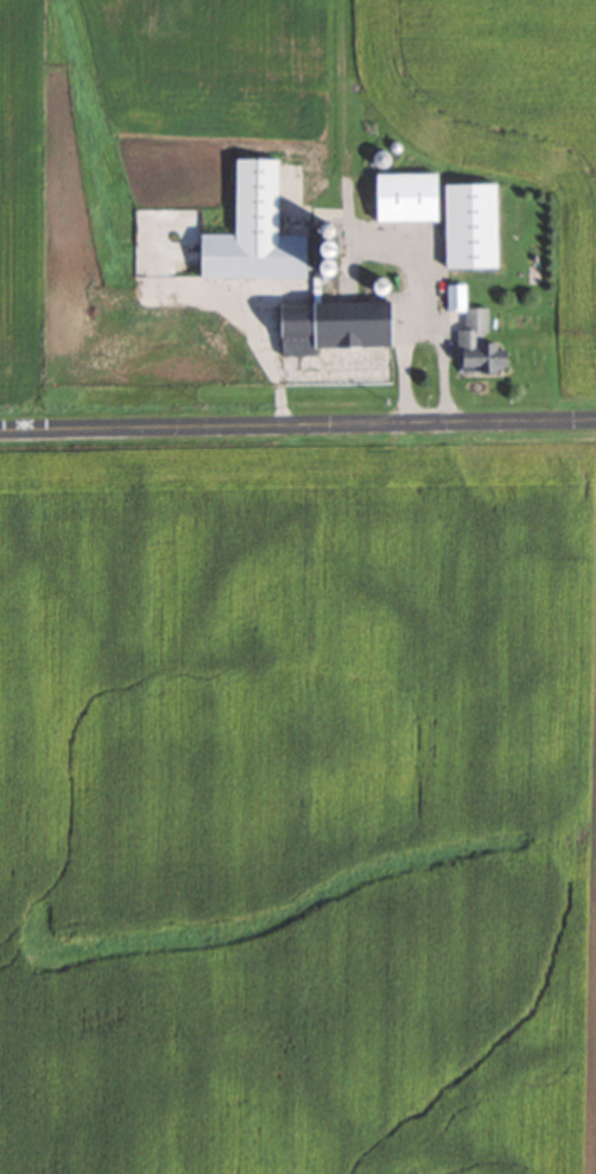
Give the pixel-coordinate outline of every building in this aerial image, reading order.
[(274,161),(231,161),(231,236),(195,236),(195,279),(303,279),(303,236),(273,236),(274,161)] [(433,222),(433,175),(371,175),(371,222),(433,222)] [(441,269),(492,269),(492,185),(441,185),(441,269)] [(485,309),(461,309),(461,286),(444,286),(444,312),(461,312),(461,330),(454,330),(454,374),(500,373),(500,346),(481,346),(481,336),(485,336),(485,309)] [(388,382),(386,303),(274,306),(276,385),(388,382)]
